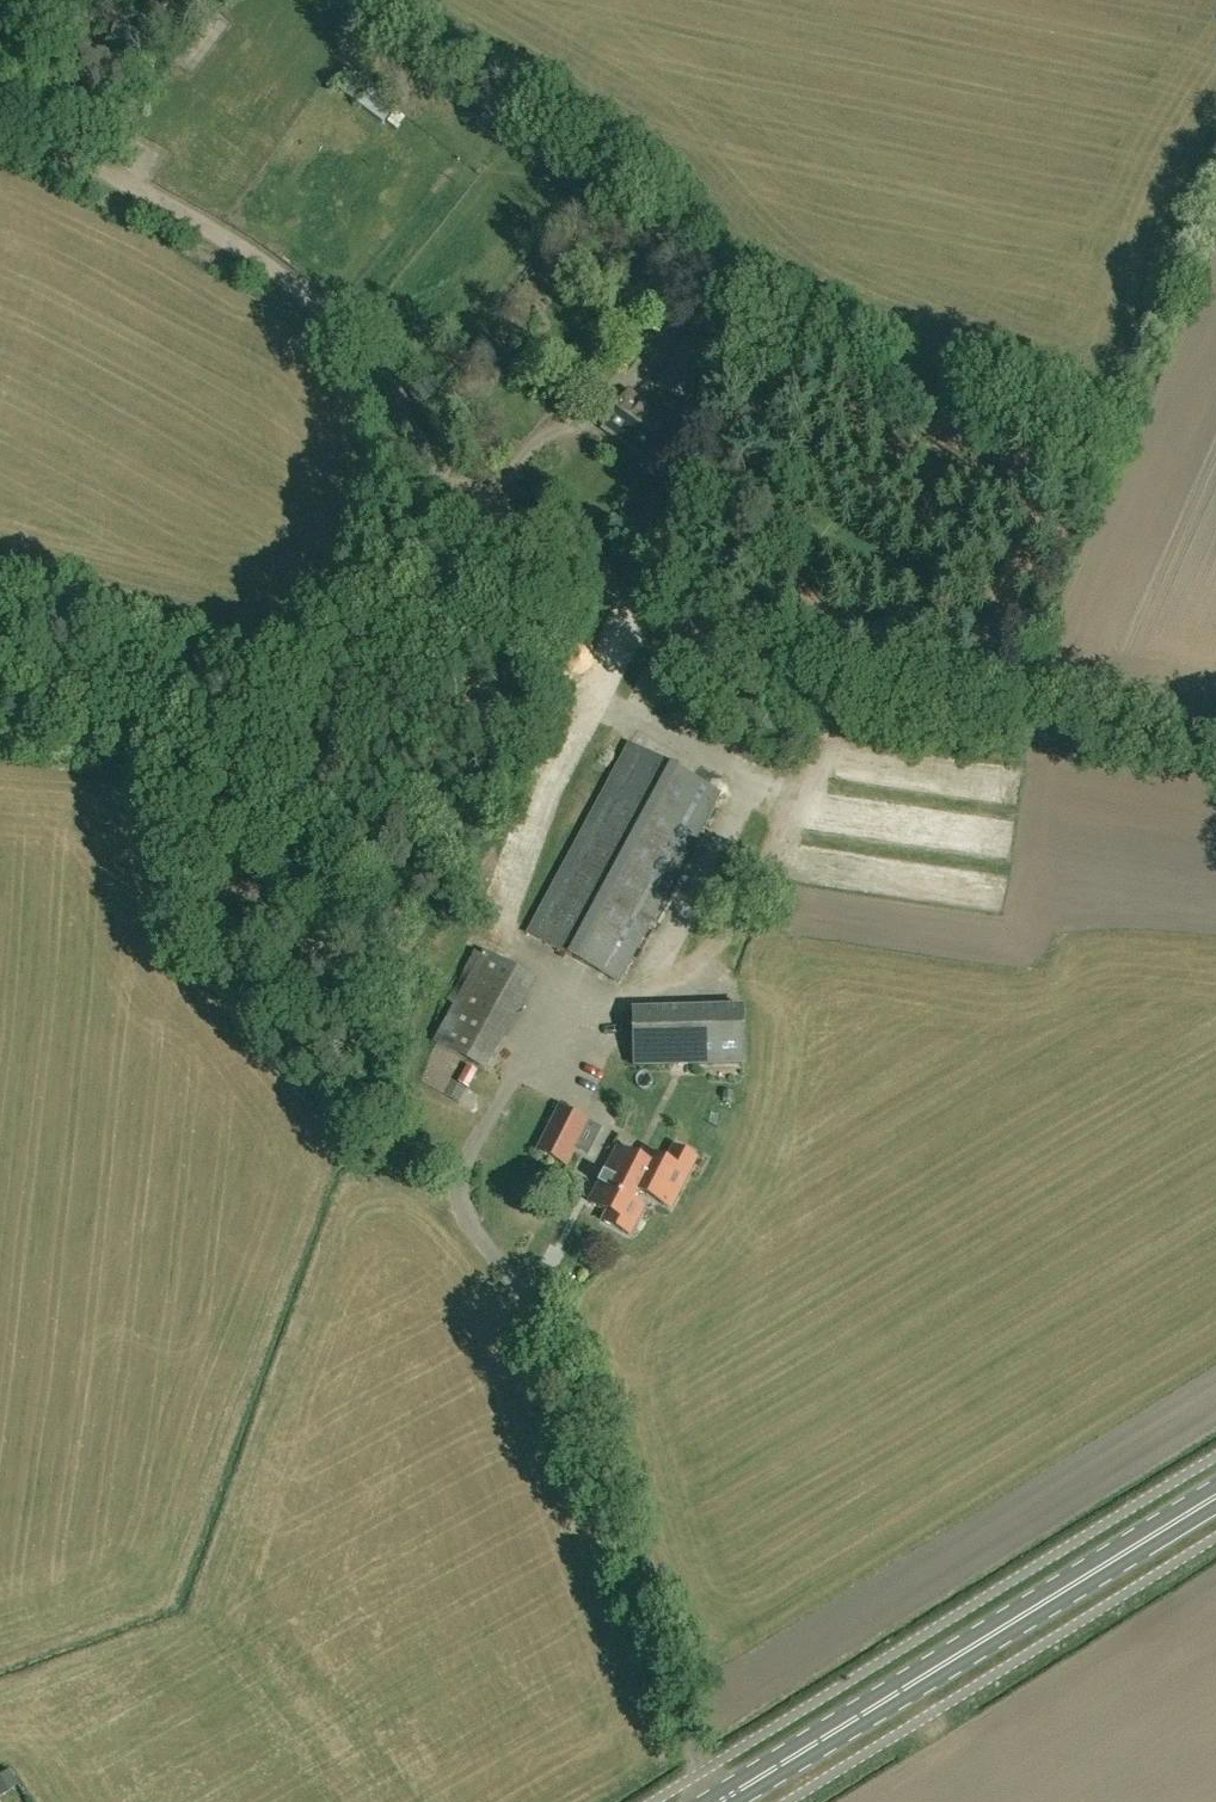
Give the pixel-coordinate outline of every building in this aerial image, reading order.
[(687,401),(723,350),(696,331),(660,381),(687,401)] [(675,450),(693,425),(677,414),(671,422),(631,393),(605,428),(646,458),(660,439),(675,450)] [(619,981),(722,793),(633,744),(530,932),(619,981)] [(486,1069),(536,979),(486,951),(436,1041),(486,1069)] [(743,1009),(635,1011),(636,1066),(744,1064),(743,1009)] [(557,1105),(536,1150),(568,1165),(590,1122),(557,1105)] [(646,1152),(642,1161),(619,1149),(591,1203),(624,1220),(639,1192),(649,1197),(667,1163),(646,1152)]
